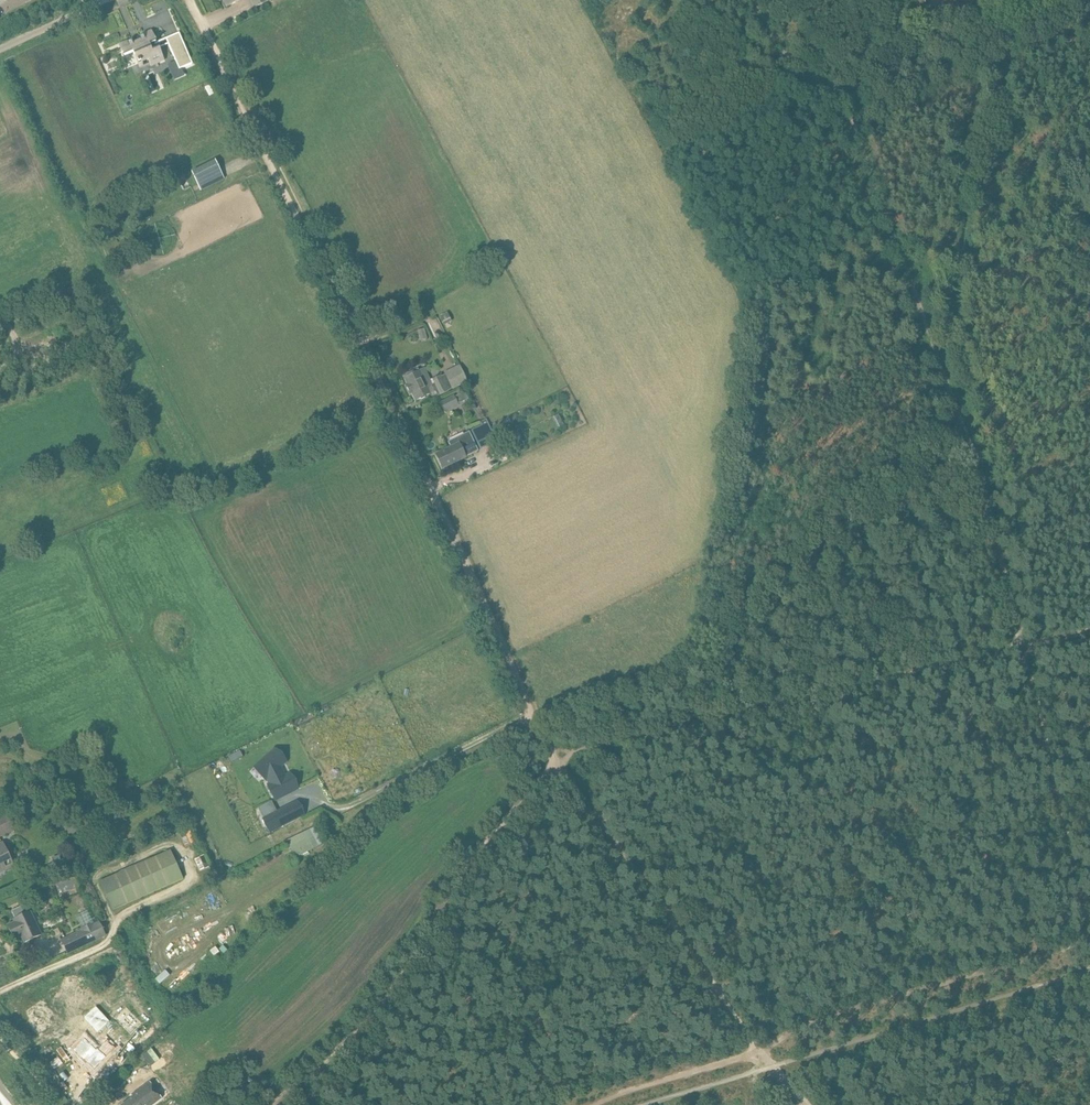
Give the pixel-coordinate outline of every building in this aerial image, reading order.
[(151,65),(163,60),(158,49),(156,50),(156,49),(154,45),(154,44),(156,43),(151,32),(144,36),(140,38),(142,43),(134,46),(132,41),(128,43),(120,46),(124,57),(134,53),(138,64),(149,59),(151,65)] [(192,64),(181,38),(168,44),(179,70),(192,64)] [(215,161),(209,164),(192,173),(201,191),(224,179),(215,161)] [(102,225),(107,235),(115,231),(110,221),(102,225)] [(447,313),(441,316),(444,323),(451,319),(447,313)] [(424,330),(417,332),(420,342),(427,340),(424,330)] [(408,377),(405,378),(416,401),(421,398),(421,399),(426,397),(426,396),(437,390),(440,395),(449,391),(443,380),(432,385),(424,369),(420,371),(419,368),(407,374),(408,377)] [(466,382),(461,372),(448,378),(451,384),(448,385),(450,390),(466,382)] [(466,392),(455,397),(459,405),(469,399),(466,392)] [(454,395),(448,398),(453,408),(459,405),(455,397),(454,395)] [(484,424),(472,430),(480,449),(493,443),(484,424)] [(436,455),(442,468),(468,456),(468,455),(478,450),(469,431),(448,442),(451,448),(436,455)] [(243,756),(240,750),(228,757),(231,762),(243,756)] [(285,778),(279,766),(281,765),(271,754),(256,768),(265,779),(268,777),(272,784),(269,786),(276,799),(297,788),(290,775),(285,778)] [(94,790),(98,799),(104,796),(101,787),(94,790)] [(296,801),(264,818),(264,819),(270,831),(303,815),(297,803),(296,801)] [(15,829),(8,814),(0,818),(0,836),(15,829)] [(319,846),(310,829),(286,841),(294,858),(319,846)] [(3,844),(0,845),(0,873),(14,867),(3,844)] [(171,851),(101,882),(113,909),(183,878),(171,851)] [(15,922),(8,926),(13,937),(20,934),(21,936),(24,943),(34,938),(41,935),(31,912),(30,913),(23,916),(19,907),(12,911),(16,919),(14,920),(15,922)] [(61,941),(68,954),(106,935),(99,923),(61,941)] [(128,1009),(116,1020),(130,1038),(142,1028),(128,1009)] [(85,1040),(73,1050),(84,1064),(85,1063),(92,1072),(114,1053),(107,1044),(96,1054),(85,1040)] [(123,1085),(119,1080),(114,1085),(118,1089),(123,1085)] [(141,1089),(132,1095),(133,1097),(123,1104),(153,1104),(162,1098),(150,1082),(141,1089)]
